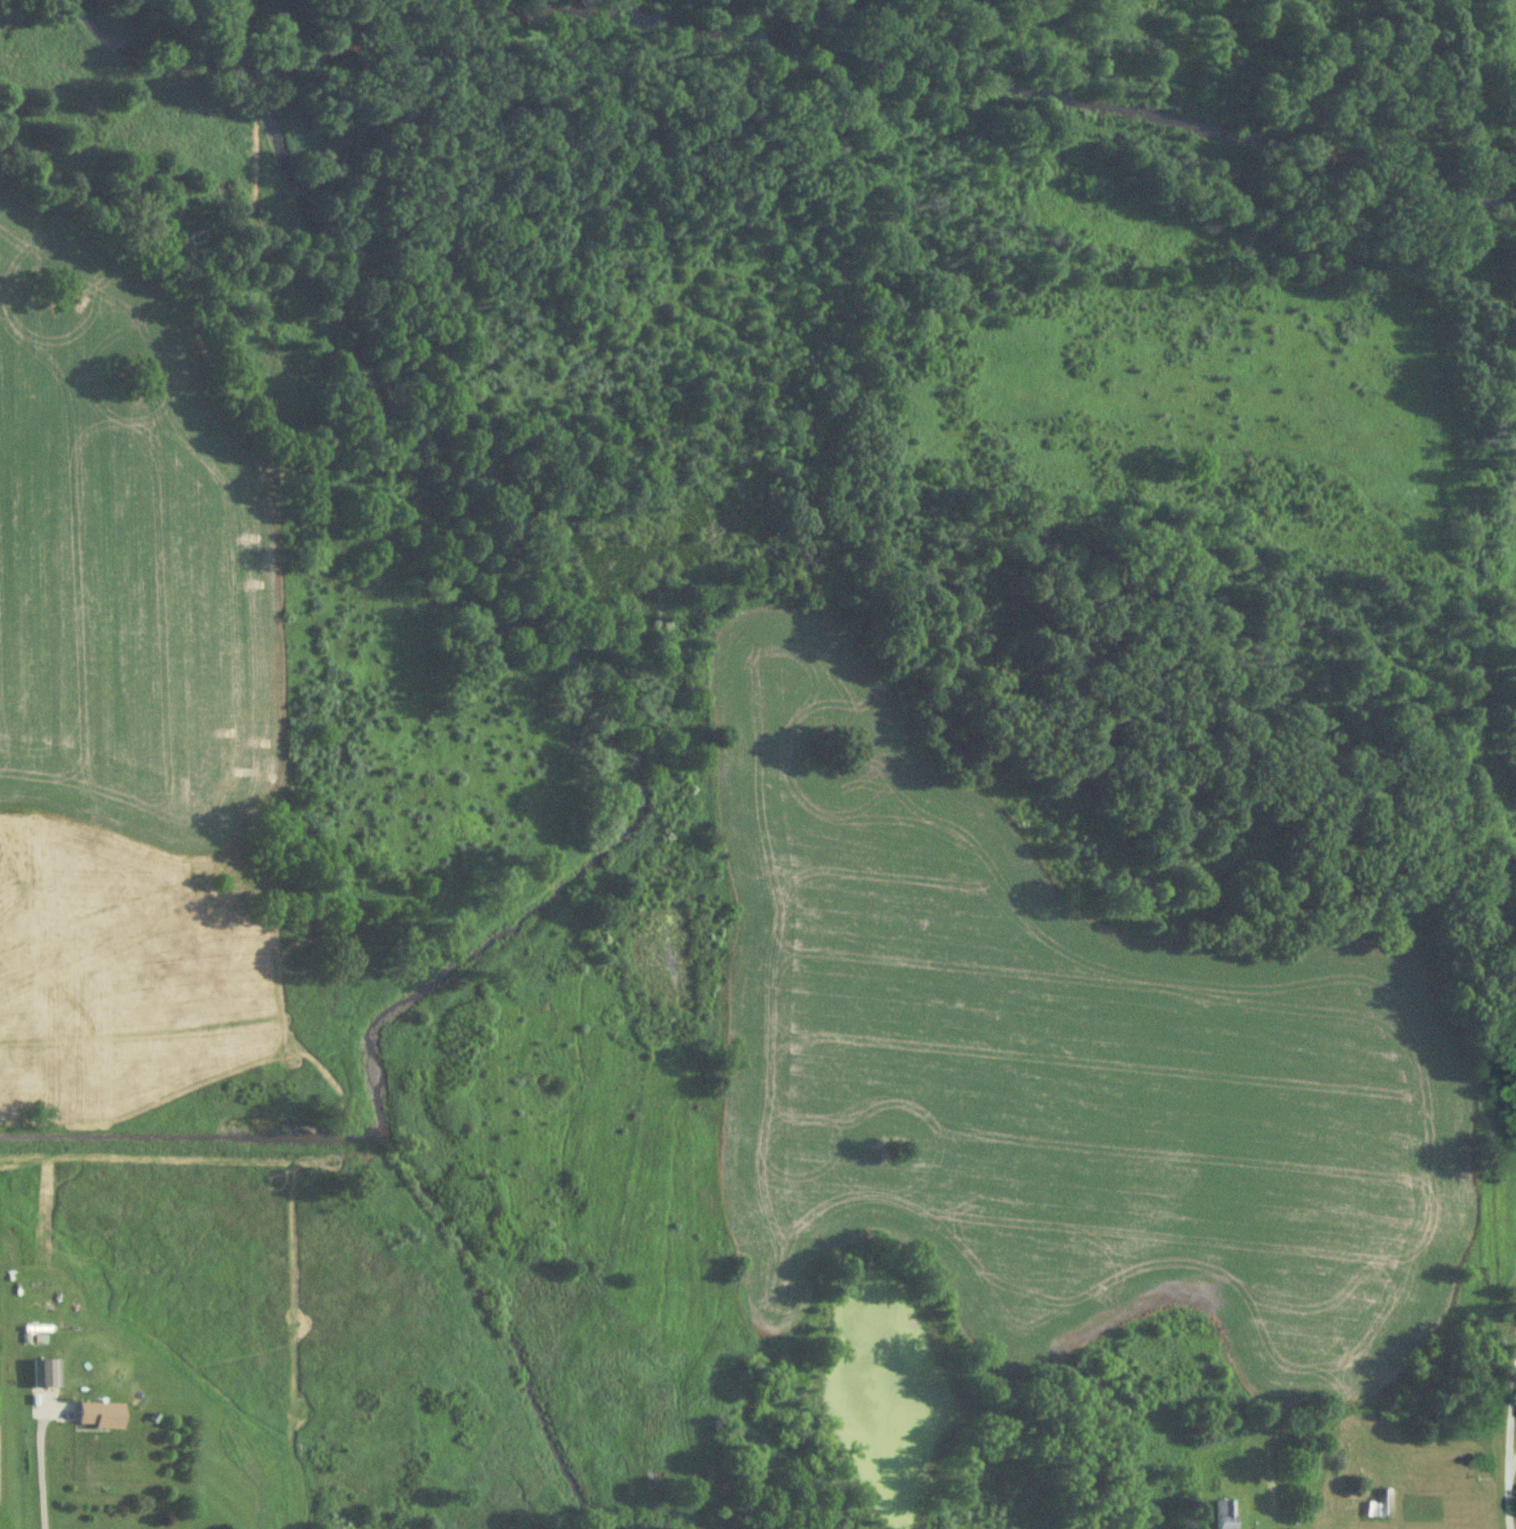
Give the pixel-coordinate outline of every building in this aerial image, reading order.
[(62,1390),(62,1361),(34,1362),(34,1390),(62,1390)] [(126,1429),(126,1406),(80,1406),(80,1429),(126,1429)] [(1237,1502),(1215,1502),(1215,1528),(1237,1528),(1237,1502)]
